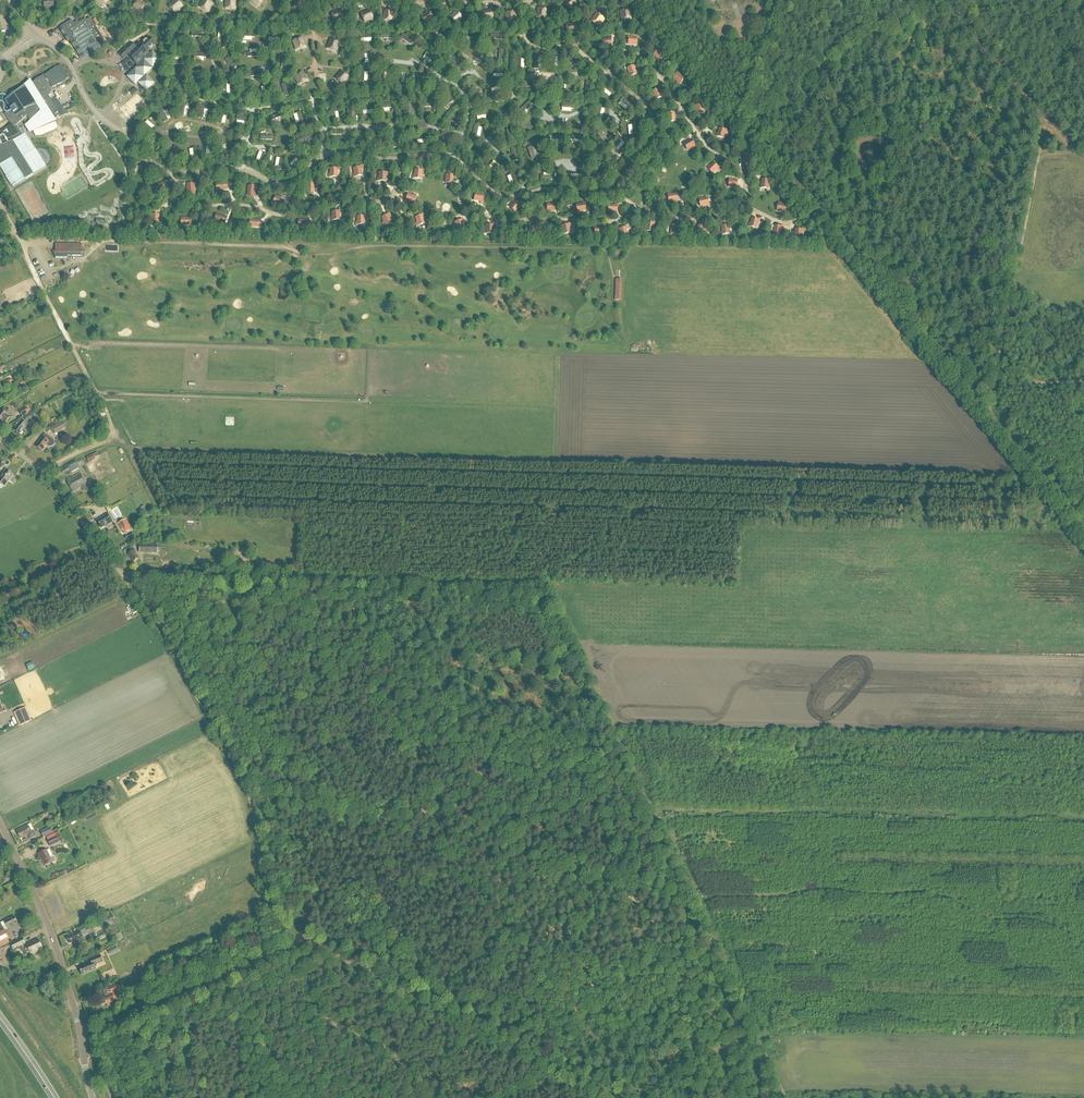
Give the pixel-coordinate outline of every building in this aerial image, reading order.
[(45,9),(56,8),(55,0),(46,0),(44,0),(45,9)] [(132,8),(141,15),(147,7),(138,0),(132,8)] [(175,14),(183,7),(177,0),(176,0),(168,7),(175,14)] [(207,13),(212,4),(205,0),(203,0),(199,8),(207,13)] [(225,9),(235,9),(235,0),(226,0),(225,9)] [(302,9),(305,0),(304,0),(295,0),(293,7),(302,9)] [(570,11),(577,5),(572,0),(568,0),(564,4),(570,11)] [(538,9),(536,18),(545,20),(547,11),(538,9)] [(361,14),(365,23),(374,19),(370,10),(361,14)] [(331,14),(334,23),(344,20),(340,11),(331,14)] [(421,17),(427,25),(434,19),(428,11),(421,17)] [(493,21),(492,11),(482,12),(483,22),(493,21)] [(620,12),(621,21),(631,20),(630,11),(620,12)] [(384,21),(393,21),(393,12),(384,12),(384,21)] [(463,18),(456,12),(450,18),(456,24),(463,18)] [(516,21),(514,12),(505,14),(507,23),(516,21)] [(596,14),(591,22),(599,27),(604,19),(596,14)] [(72,20),(61,27),(70,42),(72,45),(76,43),(85,57),(92,53),(93,55),(101,50),(99,48),(103,46),(100,42),(104,40),(95,26),(90,19),(87,21),(86,19),(79,24),(77,22),(74,24),(72,20)] [(566,26),(568,35),(577,33),(575,23),(566,26)] [(181,30),(170,31),(170,37),(181,38),(181,30)] [(444,38),(435,31),(430,37),(439,44),(444,38)] [(628,45),(636,46),(637,39),(631,38),(631,36),(627,36),(627,39),(629,39),(628,45)] [(131,43),(119,55),(124,60),(128,56),(138,67),(127,77),(135,86),(138,83),(139,83),(138,84),(146,92),(154,84),(146,75),(160,61),(152,54),(151,55),(148,52),(155,45),(156,44),(149,37),(147,39),(141,45),(139,43),(135,47),(131,43)] [(414,43),(403,37),(399,43),(411,48),(414,43)] [(473,37),(459,38),(460,45),(473,46),(473,37)] [(602,40),(603,49),(606,49),(606,47),(611,46),(610,40),(612,40),(611,37),(608,38),(608,39),(602,40)] [(305,47),(302,38),(293,42),(296,51),(305,47)] [(327,49),(336,52),(339,43),(330,40),(327,49)] [(658,51),(653,55),(657,59),(655,60),(657,63),(664,57),(660,52),(662,51),(659,48),(657,50),(658,51)] [(175,52),(175,61),(183,62),(182,52),(175,52)] [(205,53),(194,52),(194,60),(206,60),(205,53)] [(429,53),(423,59),(431,66),(437,60),(429,53)] [(229,59),(224,62),(231,71),(237,69),(229,59)] [(455,59),(448,63),(454,73),(461,68),(455,59)] [(518,60),(519,72),(526,71),(524,60),(518,60)] [(567,60),(567,69),(575,69),(573,60),(567,60)] [(627,69),(630,77),(637,75),(635,69),(636,68),(635,65),(633,66),(633,67),(627,69)] [(6,177),(6,178),(11,186),(12,186),(13,188),(25,180),(34,175),(46,167),(45,165),(46,165),(36,149),(35,149),(25,134),(23,135),(17,125),(27,116),(31,122),(28,124),(31,129),(66,115),(57,101),(53,104),(47,95),(52,92),(48,86),(51,85),(53,88),(68,79),(61,66),(43,77),(31,85),(30,85),(29,84),(27,85),(28,87),(27,87),(5,101),(10,109),(11,110),(8,112),(4,114),(11,125),(12,127),(6,130),(0,134),(0,168),(6,177)] [(676,84),(678,86),(684,79),(679,75),(680,74),(678,71),(676,74),(677,74),(673,79),(677,83),(676,84)] [(307,81),(302,72),(294,77),(299,86),(307,81)] [(342,72),(335,79),(343,85),(349,78),(342,72)] [(368,74),(363,75),(363,79),(360,80),(360,84),(363,84),(368,83),(368,74)] [(418,74),(411,75),(411,85),(420,85),(418,74)] [(183,78),(175,77),(173,87),(181,87),(183,78)] [(195,80),(188,79),(186,89),(195,90),(195,80)] [(213,81),(204,80),(204,90),(211,90),(213,81)] [(530,80),(519,81),(520,89),(531,88),(530,80)] [(585,82),(583,93),(591,95),(592,85),(585,82)] [(476,84),(469,92),(479,99),(484,92),(476,84)] [(556,85),(543,87),(544,94),(557,95),(556,85)] [(651,93),(654,98),(652,99),(653,101),(661,98),(659,92),(660,91),(659,88),(656,89),(657,90),(651,93)] [(611,96),(604,89),(601,92),(608,98),(611,96)] [(450,98),(441,104),(444,108),(453,101),(450,98)] [(527,102),(520,110),(525,115),(533,109),(527,102)] [(628,109),(622,102),(616,107),(625,113),(628,109)] [(186,103),(181,103),(179,117),(184,117),(188,118),(190,105),(186,104),(186,103)] [(379,105),(380,113),(389,111),(389,108),(392,108),(391,104),(379,105)] [(572,106),(561,104),(561,112),(572,113),(572,106)] [(701,104),(701,105),(695,107),(697,115),(704,113),(702,107),(704,107),(703,104),(701,104)] [(206,119),(209,108),(204,109),(205,106),(199,105),(197,120),(202,120),(203,118),(206,119)] [(362,108),(363,115),(372,114),(372,110),(374,110),(374,106),(362,108)] [(505,108),(505,118),(513,118),(512,107),(505,108)] [(347,108),(348,121),(356,120),(355,114),(352,114),(351,108),(347,108)] [(604,111),(597,109),(593,119),(603,121),(604,111)] [(161,110),(157,111),(164,122),(172,118),(167,110),(163,111),(161,110)] [(335,110),(330,110),(332,123),(340,122),(338,112),(335,113),(335,110)] [(488,110),(476,112),(477,120),(487,118),(486,115),(489,114),(488,110)] [(228,115),(224,114),(224,111),(218,112),(216,124),(222,124),(226,124),(228,115)] [(667,119),(665,119),(665,122),(674,122),(674,116),(676,116),(676,112),(673,112),(673,114),(667,114),(667,119)] [(301,114),(293,117),(295,125),(304,124),(301,114)] [(250,118),(238,116),(237,124),(246,125),(246,122),(250,123),(250,118)] [(537,119),(532,116),(525,119),(529,125),(537,119)] [(70,123),(72,132),(82,129),(79,120),(70,123)] [(143,121),(140,125),(149,135),(154,131),(152,129),(155,126),(147,120),(145,123),(143,121)] [(507,125),(508,134),(517,131),(515,121),(507,125)] [(575,122),(556,122),(557,130),(576,130),(575,122)] [(479,124),(475,123),(472,136),(477,137),(477,136),(480,136),(482,127),(479,127),(479,124)] [(639,128),(633,124),(628,132),(633,137),(639,128)] [(716,137),(724,139),(726,133),(728,134),(729,130),(726,130),(726,131),(720,129),(718,134),(716,134),(716,137)] [(450,134),(442,135),(443,147),(451,146),(450,134)] [(602,134),(596,137),(601,146),(608,142),(602,134)] [(169,140),(164,135),(162,137),(153,146),(158,150),(169,140)] [(550,137),(550,145),(561,144),(561,137),(550,137)] [(569,137),(569,145),(582,146),(581,137),(569,137)] [(383,140),(374,139),(372,147),(382,149),(383,140)] [(685,141),(683,143),(687,150),(693,147),(693,149),(696,147),(695,145),(694,145),(691,140),(686,143),(685,141)] [(620,143),(612,150),(617,155),(625,148),(620,143)] [(231,155),(231,144),(226,144),(226,145),(223,145),(223,154),(226,154),(225,157),(231,155)] [(198,159),(197,147),(192,147),(193,149),(189,149),(191,159),(194,159),(198,159)] [(590,147),(582,151),(586,158),(595,157),(590,147)] [(531,148),(523,151),(527,163),(536,160),(531,148)] [(485,154),(478,150),(470,157),(476,163),(485,154)] [(263,154),(259,152),(255,162),(260,164),(263,154)] [(745,154),(744,163),(745,163),(745,164),(751,165),(751,162),(752,162),(753,155),(745,154)] [(296,158),(290,164),(292,167),(298,161),(296,158)] [(598,159),(590,162),(595,169),(603,165),(598,159)] [(499,165),(493,160),(485,169),(492,173),(499,165)] [(707,168),(713,174),(718,170),(719,171),(721,169),(719,167),(718,168),(714,163),(710,167),(709,166),(707,168)] [(353,175),(353,178),(362,176),(361,170),(363,170),(362,166),(359,167),(360,168),(354,169),(355,174),(353,175)] [(339,171),(339,168),(336,168),(336,169),(330,169),(330,175),(328,175),(328,178),(337,178),(337,171),(339,171)] [(423,174),(424,170),(421,170),(421,171),(415,170),(414,176),(412,176),(412,179),(421,180),(422,173),(423,174)] [(386,176),(388,176),(388,172),(385,172),(385,173),(379,173),(379,179),(377,178),(377,181),(386,182),(386,176)] [(445,184),(452,184),(453,178),(455,178),(455,175),(453,175),(453,176),(446,175),(445,184)] [(512,176),(504,177),(508,186),(512,186),(512,176)] [(599,176),(592,180),(594,184),(602,183),(599,176)] [(736,190),(739,190),(739,187),(738,187),(738,181),(733,181),(733,179),(730,179),(729,188),(736,188),(736,190)] [(771,183),(771,180),(769,179),(768,181),(762,180),(762,189),(769,189),(769,183),(771,183)] [(307,183),(307,190),(308,190),(308,193),(313,193),(314,190),(315,190),(315,183),(307,183)] [(163,184),(155,187),(157,193),(165,190),(163,184)] [(474,201),(480,202),(480,204),(483,204),(484,201),(483,201),(484,195),(478,194),(479,192),(476,192),(474,201)] [(679,200),(678,200),(677,194),(671,195),(671,193),(668,194),(670,203),(676,202),(676,203),(680,203),(679,200)] [(404,203),(407,204),(408,202),(414,204),(417,195),(414,194),(413,196),(408,195),(406,201),(405,200),(404,203)] [(275,204),(283,208),(286,202),(278,198),(275,204)] [(709,205),(708,198),(703,199),(702,198),(699,198),(701,207),(707,206),(708,208),(711,207),(710,204),(709,205)] [(508,206),(515,213),(519,208),(520,209),(523,207),(521,205),(520,206),(515,202),(512,206),(510,204),(508,206)] [(576,205),(577,214),(580,214),(580,212),(585,211),(584,205),(586,205),(585,202),(582,203),(582,204),(576,205)] [(783,214),(787,215),(787,212),(786,212),(787,206),(782,205),(782,203),(779,202),(777,211),(784,212),(783,214)] [(556,206),(557,206),(557,203),(553,203),(553,205),(547,204),(547,213),(550,213),(550,212),(555,212),(556,206)] [(608,215),(611,215),(611,213),(617,213),(617,207),(618,207),(618,204),(615,204),(615,206),(608,206),(608,215)] [(339,214),(341,214),(341,211),(338,211),(338,212),(332,213),(332,218),(330,218),(331,221),(339,221),(339,214)] [(219,214),(217,221),(225,224),(227,217),(219,214)] [(382,224),(383,227),(391,224),(389,218),(391,217),(390,214),(387,215),(388,216),(382,218),(384,223),(382,224)] [(425,217),(424,214),(421,215),(421,216),(416,218),(417,223),(415,224),(416,227),(425,224),(423,218),(425,217)] [(355,225),(364,226),(364,219),(366,219),(366,216),(363,216),(363,217),(357,217),(357,222),(355,222),(355,225)] [(464,222),(463,219),(460,220),(461,221),(455,223),(456,228),(455,229),(455,232),(464,229),(462,223),(464,222)] [(752,219),(751,224),(749,223),(748,226),(757,229),(759,223),(760,223),(761,220),(759,219),(758,220),(752,219)] [(655,227),(656,223),(653,223),(653,224),(647,223),(646,232),(653,233),(654,226),(655,227)] [(571,227),(570,224),(568,224),(568,225),(562,227),(563,235),(570,234),(569,227),(571,227)] [(729,228),(731,228),(731,224),(728,225),(728,226),(722,227),(723,232),(721,233),(721,236),(730,234),(729,228)] [(486,226),(486,234),(493,234),(493,228),(495,228),(495,225),(492,225),(492,226),(486,226)] [(707,229),(707,225),(704,225),(704,227),(698,227),(699,233),(697,233),(697,236),(706,235),(705,229),(707,229)] [(619,230),(621,238),(628,236),(626,230),(628,230),(627,226),(624,227),(625,228),(619,230)] [(680,230),(681,226),(678,226),(678,227),(672,226),(671,232),(669,232),(669,235),(678,236),(679,229),(680,230)] [(783,230),(784,227),(781,226),(781,227),(775,226),(774,232),(772,232),(772,234),(781,236),(782,230),(783,230)] [(529,228),(529,236),(537,236),(536,230),(538,230),(538,227),(535,227),(535,228),(529,228)] [(594,228),(595,235),(601,235),(601,237),(604,237),(604,234),(603,234),(603,228),(594,228)] [(804,233),(805,229),(802,229),(802,230),(796,230),(795,236),(794,236),(793,239),(802,239),(803,233),(804,233)] [(56,251),(56,254),(57,254),(57,256),(64,256),(64,254),(70,254),(81,254),(81,251),(81,245),(56,244),(56,251)] [(11,379),(2,384),(4,388),(14,384),(11,379)] [(2,421),(2,420),(5,423),(10,417),(8,416),(11,411),(9,409),(8,410),(4,407),(0,412),(0,420),(2,421)] [(20,412),(23,416),(29,413),(27,408),(20,412)] [(26,429),(28,426),(23,422),(24,421),(20,418),(19,420),(14,426),(14,427),(12,429),(20,435),(25,428),(26,429)] [(35,447),(41,452),(46,445),(48,446),(49,447),(51,446),(52,445),(53,443),(52,441),(51,440),(44,434),(42,437),(35,447)] [(76,463),(69,467),(72,473),(79,469),(76,463)] [(13,475),(6,470),(1,476),(0,475),(0,486),(1,484),(5,487),(13,475)] [(80,474),(67,481),(73,493),(87,485),(80,474)] [(108,514),(97,521),(99,525),(98,526),(99,527),(101,527),(101,528),(105,526),(105,527),(113,522),(108,514)] [(121,530),(124,535),(132,530),(126,519),(117,524),(121,530)] [(140,545),(140,553),(158,553),(158,545),(140,545)] [(134,549),(127,555),(133,563),(139,558),(135,553),(136,552),(134,549)] [(25,709),(15,713),(20,725),(31,721),(25,709)] [(33,831),(31,832),(27,825),(16,830),(20,839),(28,835),(30,839),(36,836),(33,831)] [(42,831),(45,837),(52,834),(49,827),(42,831)] [(53,835),(46,839),(50,846),(57,842),(53,835)] [(38,854),(44,866),(52,862),(53,863),(56,862),(56,861),(54,857),(53,856),(50,858),(47,850),(38,854)] [(102,923),(103,926),(115,920),(112,914),(100,920),(102,923)] [(5,930),(8,929),(11,927),(11,926),(14,924),(17,923),(14,917),(11,918),(11,919),(11,918),(4,921),(7,925),(3,927),(4,930),(0,932),(0,948),(10,943),(8,939),(9,939),(5,930)] [(94,930),(98,928),(97,925),(102,923),(100,920),(84,928),(85,930),(80,932),(79,931),(69,936),(69,937),(67,938),(70,944),(83,937),(82,936),(87,933),(88,935),(95,932),(94,930)] [(23,938),(11,944),(13,950),(14,950),(15,951),(19,948),(22,952),(24,951),(26,955),(30,953),(31,955),(37,952),(37,951),(43,948),(38,939),(26,945),(27,946),(25,947),(24,944),(25,944),(23,938)] [(91,962),(79,968),(82,975),(96,969),(94,966),(103,962),(100,955),(90,960),(91,962)] [(107,996),(100,999),(103,1006),(106,1004),(107,1007),(111,1006),(110,1004),(115,1001),(113,995),(116,994),(115,992),(119,990),(117,984),(109,988),(111,993),(109,993),(109,994),(106,996),(107,996)]
